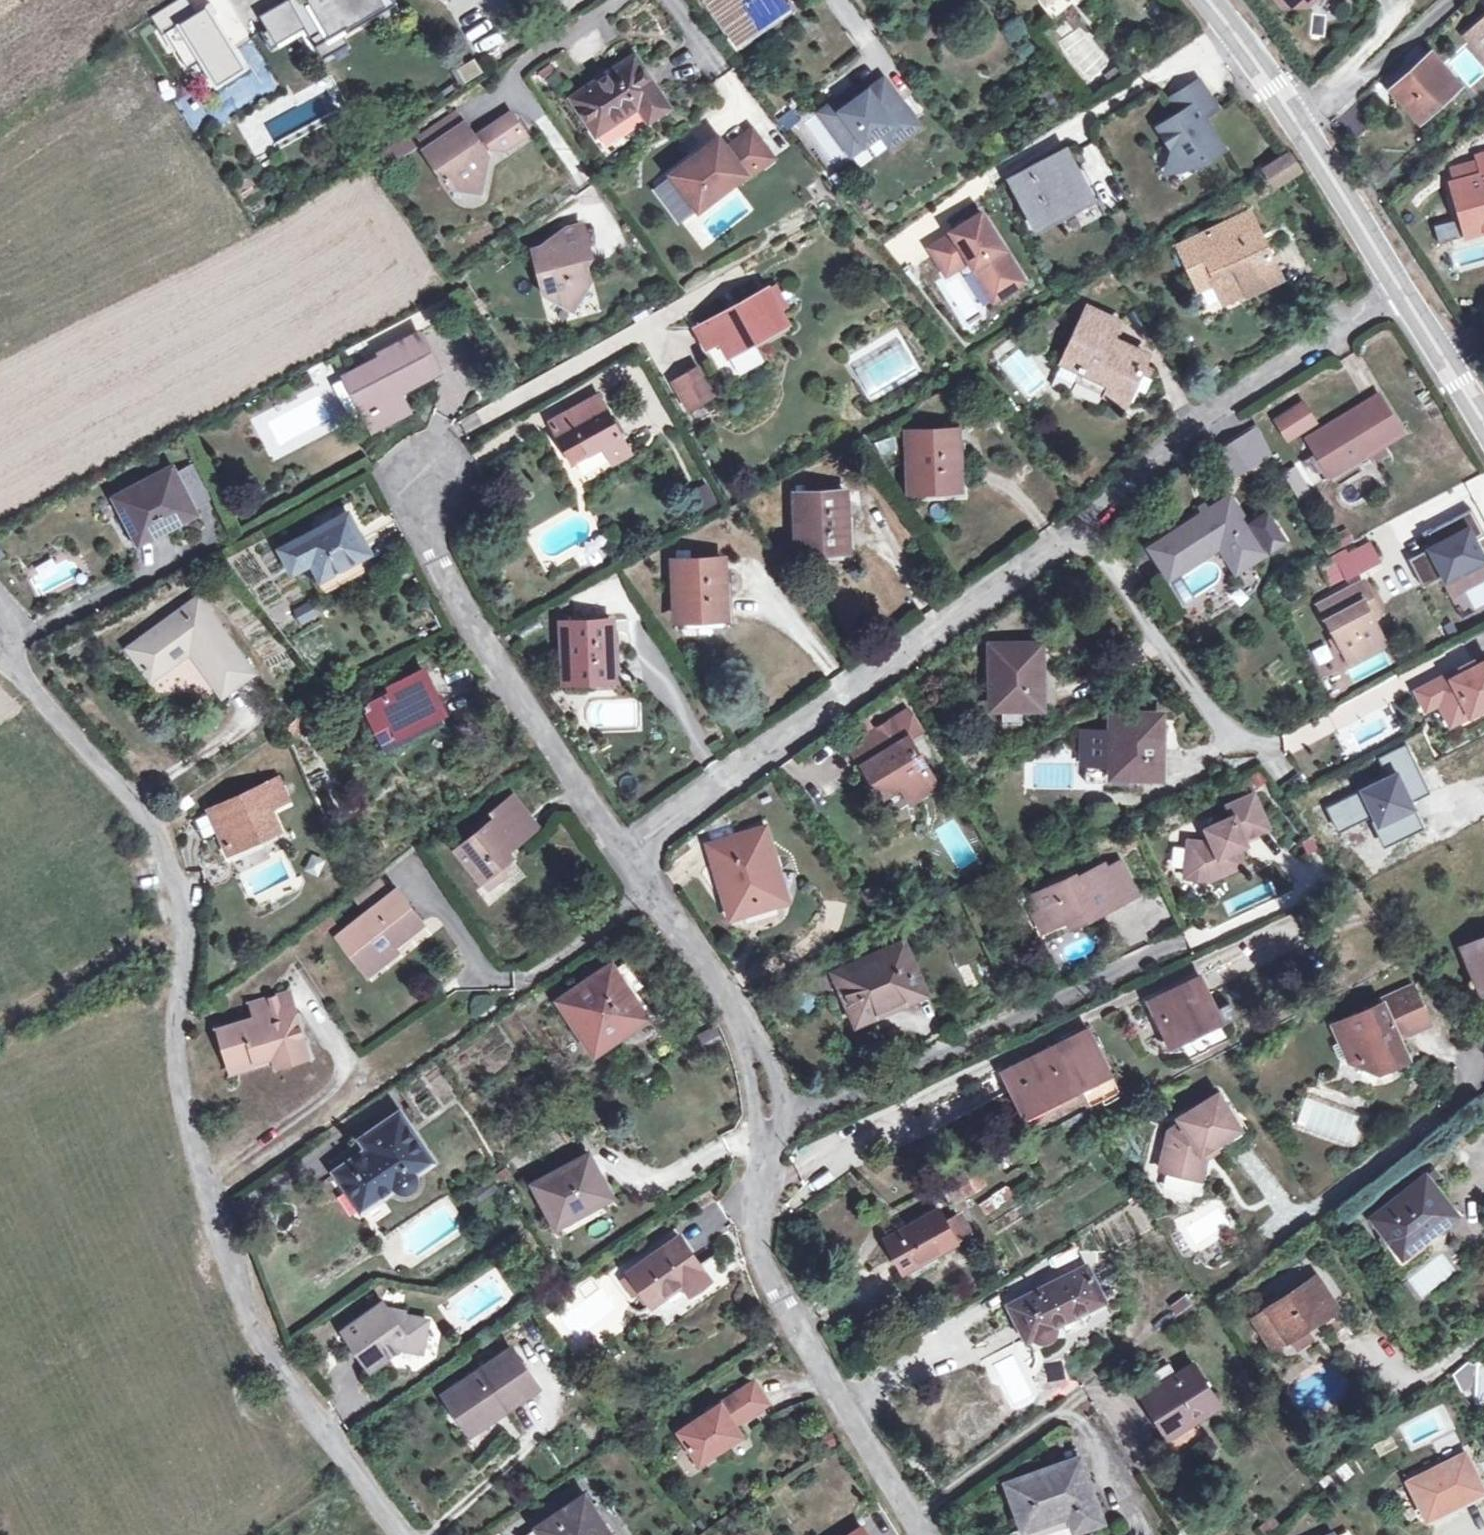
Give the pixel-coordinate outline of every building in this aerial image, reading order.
[(329,36),(390,0),(304,0),(296,5),(305,21),(317,15),(329,36)] [(737,41),(742,48),(794,10),(788,1),(784,4),(782,0),(707,0),(737,41)] [(1052,19),(1072,3),(1069,0),(1043,0),(1043,1),(1040,4),(1052,19)] [(1483,57),(1483,17),(1464,35),(1483,57)] [(1455,82),(1430,54),(1392,88),(1418,117),(1455,82)] [(600,82),(598,79),(571,97),(595,133),(638,104),(648,119),(667,106),(634,56),(606,74),(608,77),(600,82)] [(456,68),(464,83),(483,72),(475,57),(456,68)] [(879,66),(812,111),(860,181),(928,133),(879,66)] [(1123,73),(1117,66),(1104,76),(1110,83),(1123,73)] [(608,77),(606,74),(598,79),(600,82),(608,77)] [(1468,88),(1461,79),(1456,84),(1463,91),(1468,88)] [(1177,158),(1200,163),(1222,149),(1203,117),(1216,109),(1199,81),(1176,95),(1185,110),(1179,114),(1158,127),(1172,150),(1177,158)] [(1179,114),(1185,110),(1176,95),(1170,99),(1179,114)] [(416,137),(424,148),(464,120),(457,110),(416,137)] [(474,134),(464,120),(424,148),(450,185),(480,191),(486,160),(480,151),(489,146),(503,148),(526,133),(510,110),(474,134)] [(694,208),(743,174),(745,176),(771,158),(751,128),(725,147),(718,136),(670,172),(694,208)] [(413,142),(406,134),(380,152),(386,161),(413,142)] [(1093,186),(1108,182),(1098,143),(1083,146),(1093,186)] [(1009,180),(1034,225),(1091,194),(1066,149),(1009,180)] [(1166,171),(1200,163),(1177,158),(1172,150),(1166,171)] [(1290,156),(1288,152),(1262,168),(1273,185),(1298,169),(1290,156)] [(1479,229),(1483,228),(1483,153),(1478,155),(1481,170),(1450,179),(1460,218),(1479,229)] [(983,184),(978,176),(968,183),(973,191),(983,184)] [(929,247),(946,274),(969,260),(974,268),(978,265),(998,296),(1024,280),(981,212),(950,231),(952,233),(929,247)] [(1214,274),(1215,273),(1234,264),(1240,277),(1247,291),(1279,276),(1249,213),(1179,246),(1198,286),(1215,278),(1214,274)] [(1479,229),(1460,218),(1465,233),(1479,229)] [(581,224),(564,228),(546,241),(547,246),(534,250),(546,293),(572,309),(589,281),(582,259),(590,257),(581,224)] [(1234,264),(1215,273),(1221,286),(1240,277),(1234,264)] [(994,300),(998,296),(978,265),(974,268),(994,300)] [(777,283),(756,294),(775,329),(786,323),(780,311),(790,306),(777,283)] [(775,329),(756,294),(696,327),(706,347),(719,340),(728,355),(775,329)] [(1113,338),(1120,321),(1087,305),(1061,362),(1080,371),(1082,372),(1084,368),(1110,380),(1104,392),(1104,394),(1125,404),(1146,359),(1136,355),(1126,350),(1129,345),(1117,340),(1113,338)] [(1124,323),(1120,321),(1113,338),(1117,340),(1124,323)] [(400,392),(439,371),(419,333),(342,373),(372,431),(410,411),(400,392)] [(1126,350),(1136,355),(1138,350),(1129,345),(1126,350)] [(999,362),(1027,400),(1049,384),(1021,346),(999,362)] [(685,412),(716,399),(702,365),(671,378),(685,412)] [(1076,379),(1104,392),(1110,380),(1084,368),(1082,372),(1080,371),(1076,379)] [(582,410),(579,405),(550,421),(572,461),(602,444),(612,461),(629,452),(598,394),(589,399),(592,404),(582,410)] [(1306,440),(1315,453),(1325,469),(1361,448),(1364,454),(1401,431),(1378,395),(1306,440)] [(589,399),(579,405),(582,410),(592,404),(589,399)] [(1300,404),(1274,421),(1286,441),(1313,424),(1300,404)] [(958,488),(956,430),(908,432),(910,489),(958,488)] [(1325,469),(1315,453),(1310,456),(1307,457),(1309,462),(1312,460),(1320,472),(1324,478),(1364,454),(1361,448),(1325,469)] [(114,496),(133,532),(159,519),(165,528),(196,513),(172,467),(114,496)] [(846,548),(845,490),(796,492),(799,550),(846,548)] [(1169,579),(1224,544),(1241,569),(1286,541),(1269,514),(1248,527),(1229,497),(1149,548),(1169,579)] [(1425,535),(1434,552),(1416,561),(1426,581),(1443,573),(1447,582),(1483,563),(1483,554),(1476,539),(1483,535),(1471,512),(1425,535)] [(368,568),(362,555),(367,552),(347,514),(300,539),(281,548),(292,568),(311,559),(321,577),(316,580),(323,592),(368,568)] [(159,519),(133,532),(138,543),(165,528),(159,519)] [(1339,535),(1343,544),(1352,540),(1348,531),(1339,535)] [(1339,535),(1325,542),(1330,551),(1343,544),(1339,535)] [(1330,551),(1325,542),(1321,544),(1326,553),(1330,551)] [(1320,564),(1330,584),(1345,577),(1345,578),(1379,560),(1370,544),(1348,556),(1345,550),(1320,564)] [(28,570),(40,595),(77,577),(65,552),(28,570)] [(724,617),(722,559),(674,561),(676,618),(724,617)] [(1335,636),(1342,649),(1349,663),(1385,645),(1370,616),(1364,603),(1372,599),(1363,582),(1319,605),(1335,636)] [(186,645),(190,650),(222,694),(252,672),(198,597),(128,648),(151,678),(181,656),(178,652),(186,645)] [(1364,603),(1370,616),(1378,611),(1372,599),(1364,603)] [(295,609),(301,621),(316,614),(310,602),(295,609)] [(612,678),(610,620),(562,622),(564,680),(612,678)] [(1342,649),(1335,636),(1331,638),(1337,651),(1342,649)] [(178,652),(181,656),(190,650),(186,645),(178,652)] [(1002,707),(1021,707),(1040,706),(1039,645),(992,646),(992,707),(1002,707)] [(1429,685),(1438,701),(1449,723),(1483,704),(1483,662),(1474,667),(1471,663),(1460,668),(1463,673),(1453,679),(1450,674),(1429,685)] [(1460,668),(1450,674),(1453,679),(1463,673),(1460,668)] [(444,712),(434,692),(424,674),(406,683),(399,686),(401,691),(367,707),(384,742),(444,712)] [(1438,701),(1429,685),(1416,692),(1425,709),(1438,701)] [(1021,707),(1002,707),(1002,724),(1021,723),(1021,707)] [(1092,735),(1085,734),(1085,783),(1113,783),(1113,776),(1159,777),(1160,715),(1112,715),(1112,730),(1092,730),(1092,735)] [(891,719),(876,729),(877,731),(850,747),(863,767),(864,767),(881,793),(899,782),(910,799),(935,783),(908,739),(905,741),(891,719)] [(1397,773),(1411,802),(1429,793),(1406,745),(1376,759),(1386,778),(1397,773)] [(1386,778),(1359,791),(1371,817),(1378,830),(1416,813),(1411,802),(1397,773),(1386,778)] [(260,787),(259,786),(190,819),(204,841),(220,834),(225,847),(256,833),(258,837),(278,828),(269,807),(286,799),(277,779),(260,787)] [(1371,817),(1359,791),(1323,808),(1335,834),(1371,817)] [(1235,847),(1245,843),(1242,838),(1267,827),(1252,794),(1227,805),(1232,816),(1206,828),(1210,838),(1201,842),(1188,841),(1185,875),(1209,878),(1242,863),(1235,847)] [(481,830),(475,835),(456,850),(487,889),(507,873),(501,865),(511,857),(506,852),(515,845),(506,833),(527,816),(512,798),(478,826),(481,830)] [(1416,813),(1378,830),(1386,847),(1424,829),(1416,813)] [(506,833),(515,845),(537,828),(527,816),(506,833)] [(472,831),(475,835),(481,830),(478,826),(472,831)] [(762,899),(765,905),(786,899),(764,829),(709,845),(731,915),(750,910),(748,904),(762,899)] [(1106,868),(1122,901),(1135,895),(1120,861),(1106,868)] [(1087,918),(1122,901),(1106,868),(1104,863),(1075,877),(1073,874),(1031,894),(1039,911),(1045,909),(1053,926),(1067,919),(1084,911),(1087,918)] [(377,881),(357,898),(368,912),(389,896),(377,881)] [(338,937),(361,965),(390,943),(393,946),(422,923),(396,891),(338,937)] [(748,904),(750,910),(765,905),(762,899),(748,904)] [(1045,909),(1039,911),(1035,913),(1043,931),(1053,926),(1045,909)] [(1070,926),(1087,918),(1084,911),(1067,919),(1070,926)] [(1466,949),(1482,986),(1483,985),(1483,941),(1466,949)] [(390,943),(361,965),(368,975),(397,952),(393,946),(390,943)] [(920,991),(901,947),(839,974),(858,1018),(920,991)] [(594,1050),(638,1021),(628,1007),(635,1003),(610,967),(561,1001),(594,1050)] [(1148,1001),(1165,1039),(1199,1023),(1203,1032),(1222,1024),(1200,977),(1148,1001)] [(1396,1030),(1427,1015),(1413,985),(1382,999),(1383,1001),(1334,1023),(1351,1059),(1377,1069),(1407,1054),(1400,1038),(1396,1030)] [(220,1030),(231,1068),(274,1055),(276,1063),(276,1065),(296,1059),(294,1049),(305,1046),(289,994),(252,1005),(256,1019),(220,1030)] [(628,1007),(638,1021),(644,1017),(635,1003),(628,1007)] [(1396,1030),(1400,1038),(1431,1023),(1427,1015),(1396,1030)] [(1199,1023),(1165,1039),(1170,1048),(1203,1032),(1199,1023)] [(1107,1067),(1088,1030),(1002,1073),(1021,1110),(1107,1067)] [(308,1055),(305,1046),(294,1049),(296,1059),(308,1055)] [(274,1055),(231,1068),(234,1077),(276,1063),(274,1055)] [(1200,1181),(1204,1160),(1201,1155),(1214,1146),(1239,1130),(1217,1096),(1178,1120),(1181,1125),(1168,1134),(1160,1171),(1200,1181)] [(1354,1141),(1363,1115),(1330,1103),(1320,1129),(1354,1141)] [(399,1114),(380,1127),(387,1137),(369,1150),(336,1172),(349,1191),(362,1209),(377,1199),(394,1187),(397,1190),(401,1192),(406,1192),(411,1190),(414,1187),(416,1182),(416,1178),(414,1173),(431,1161),(399,1114)] [(387,1137),(380,1127),(362,1139),(369,1150),(387,1137)] [(332,1168),(360,1150),(356,1143),(328,1161),(332,1168)] [(1217,1152),(1214,1146),(1201,1155),(1204,1160),(1217,1152)] [(554,1222),(582,1207),(584,1210),(605,1199),(594,1178),(599,1176),(588,1155),(534,1184),(554,1222)] [(974,1167),(965,1172),(974,1191),(983,1186),(974,1167)] [(974,1191),(965,1172),(943,1183),(952,1201),(974,1191)] [(1423,1232),(1426,1236),(1454,1214),(1424,1176),(1372,1217),(1399,1251),(1423,1232)] [(978,1201),(985,1213),(1015,1196),(1008,1184),(978,1201)] [(965,1208),(960,1199),(953,1202),(959,1212),(965,1208)] [(956,1242),(944,1220),(938,1209),(885,1239),(903,1271),(956,1242)] [(957,1213),(944,1220),(956,1242),(969,1235),(957,1213)] [(1399,1251),(1402,1255),(1426,1236),(1423,1232),(1399,1251)] [(682,1282),(689,1291),(721,1269),(711,1256),(699,1265),(679,1237),(630,1272),(651,1303),(682,1282)] [(1010,1305),(1018,1322),(1026,1318),(1034,1334),(1035,1336),(1038,1338),(1041,1340),(1044,1340),(1047,1338),(1050,1337),(1052,1334),(1053,1331),(1053,1328),(1052,1325),(1102,1299),(1086,1267),(1010,1305)] [(1320,1320),(1337,1309),(1315,1277),(1251,1319),(1272,1350),(1289,1338),(1303,1329),(1319,1317),(1320,1320)] [(1189,1304),(1183,1296),(1171,1305),(1178,1314),(1189,1304)] [(427,1321),(403,1317),(389,1313),(382,1305),(345,1332),(371,1367),(402,1346),(422,1350),(427,1321)] [(405,1309),(382,1305),(389,1313),(403,1317),(405,1309)] [(1337,1309),(1320,1320),(1331,1335),(1347,1324),(1337,1309)] [(1026,1318),(1018,1322),(1026,1338),(1034,1334),(1026,1318)] [(1309,1338),(1303,1329),(1289,1338),(1295,1348),(1309,1338)] [(471,1430),(538,1385),(513,1349),(446,1394),(471,1430)] [(1194,1421),(1191,1417),(1199,1411),(1200,1414),(1217,1403),(1193,1364),(1142,1396),(1168,1437),(1194,1421)] [(738,1418),(741,1422),(769,1403),(754,1380),(678,1430),(700,1464),(742,1436),(735,1426),(733,1422),(738,1418)] [(1046,1470),(1075,1459),(1071,1446),(1041,1456),(1046,1470)] [(1483,1491),(1464,1452),(1407,1481),(1426,1519),(1483,1491)] [(1078,1458),(1075,1459),(1046,1470),(1007,1484),(1023,1528),(1068,1512),(1074,1529),(1100,1520),(1078,1458)] [(583,1496),(538,1527),(543,1534),(610,1534),(583,1496)] [(861,1526),(849,1534),(867,1534),(861,1526)]
